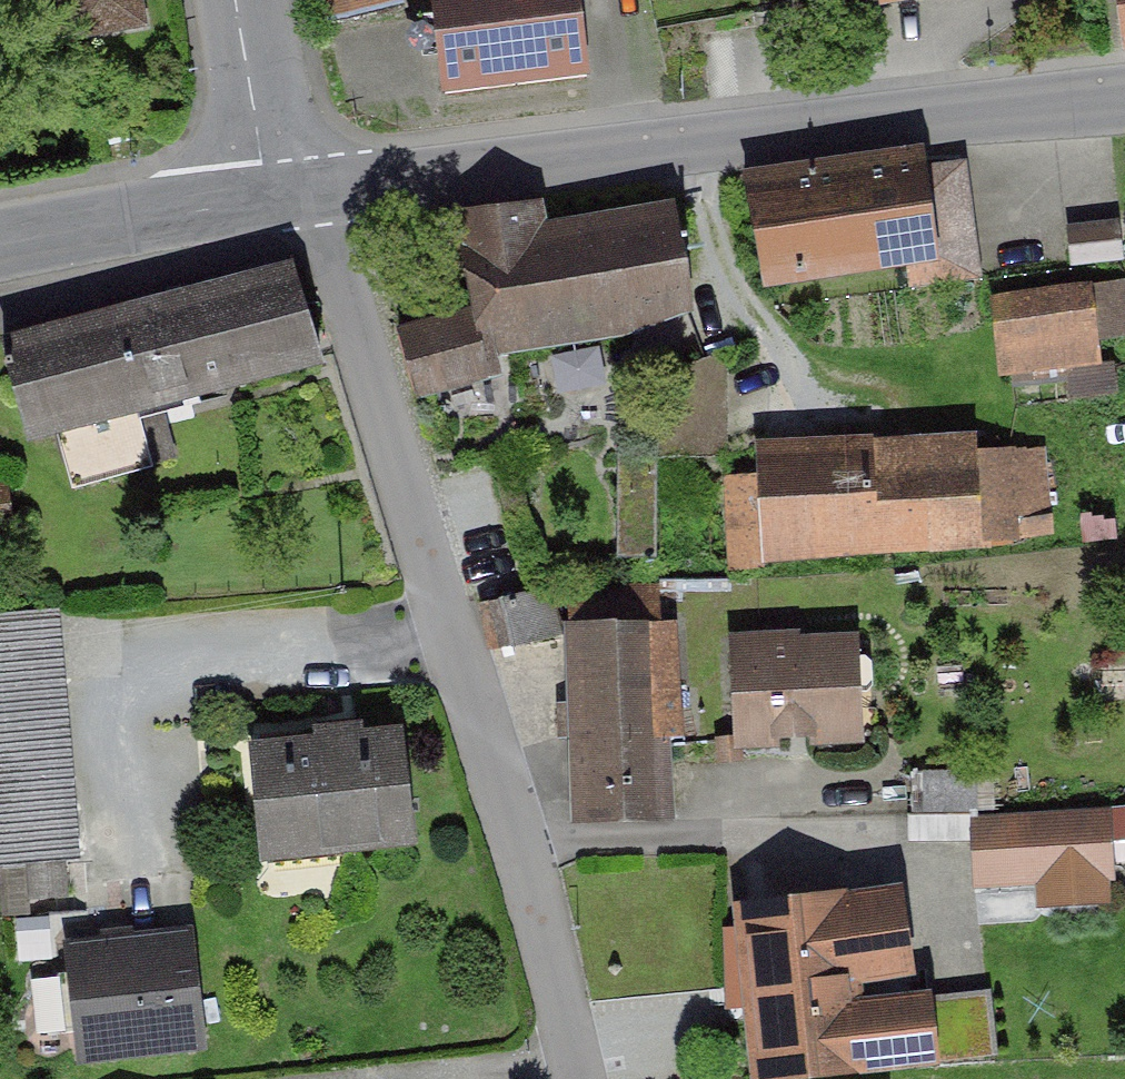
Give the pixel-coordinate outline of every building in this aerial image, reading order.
[(57,48),(148,32),(142,0),(48,0),(57,48)] [(326,11),(388,0),(324,0),(326,11)] [(436,90),(589,76),(582,0),(428,0),(436,90)] [(878,11),(937,0),(876,0),(878,11)] [(1119,45),(1124,44),(1124,0),(1112,0),(1119,45)] [(753,174),(767,287),(973,262),(960,150),(753,174)] [(401,315),(415,381),(500,364),(495,340),(696,300),(674,191),(544,217),(539,192),(452,209),(471,300),(401,315)] [(1072,260),(1123,256),(1120,215),(1069,219),(1072,260)] [(294,252),(3,328),(31,436),(322,359),(294,252)] [(1092,282),(986,295),(997,378),(1103,365),(1092,282)] [(758,438),(764,562),(981,553),(975,428),(758,438)] [(1052,447),(979,451),(984,549),(1056,545),(1052,447)] [(756,474),(722,475),(726,570),(760,569),(756,474)] [(67,603),(0,607),(0,855),(79,851),(67,603)] [(672,608),(565,607),(564,828),(670,828),(672,608)] [(858,627),(726,632),(730,740),(862,734),(858,627)] [(399,724),(244,745),(260,857),(415,836),(399,724)] [(971,816),(975,885),(1038,881),(1039,898),(1114,894),(1113,877),(1108,808),(971,816)] [(902,875),(733,893),(753,1073),(866,1061),(867,1066),(999,1052),(991,988),(929,995),(928,982),(875,988),(873,970),(912,965),(902,875)] [(191,928),(60,943),(75,1067),(206,1052),(191,928)]
